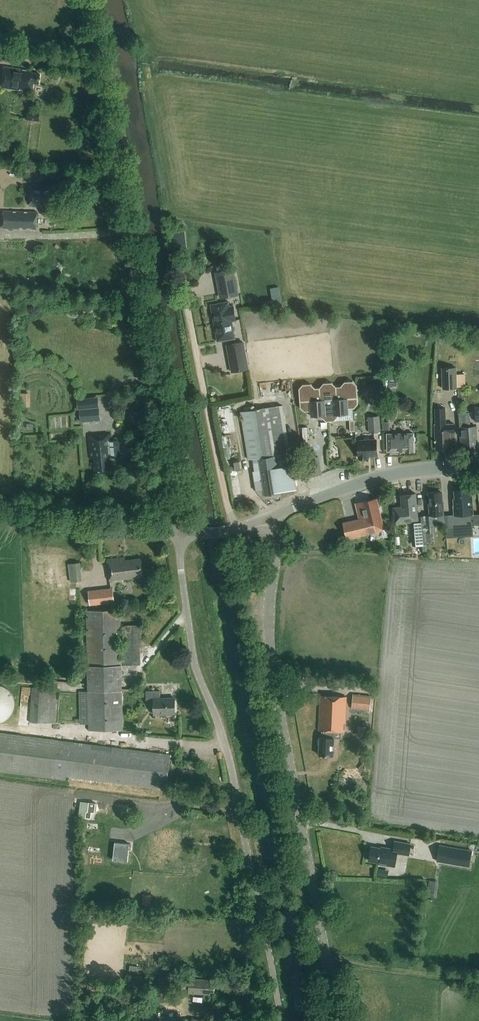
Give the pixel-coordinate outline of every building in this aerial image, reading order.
[(1,87),(32,91),(34,83),(39,84),(40,74),(30,72),(30,70),(4,66),(1,87)] [(28,110),(26,120),(39,121),(40,112),(28,110)] [(59,197),(59,188),(55,188),(55,182),(48,182),(48,185),(31,184),(30,206),(44,206),(44,205),(54,206),(54,197),(59,197)] [(38,210),(4,209),(3,226),(28,227),(28,223),(32,223),(32,227),(37,227),(38,210)] [(234,268),(215,272),(219,292),(225,291),(226,297),(239,295),(234,268)] [(215,324),(232,321),(236,320),(234,305),(229,306),(229,304),(211,307),(215,324)] [(235,338),(232,321),(215,324),(218,341),(235,338)] [(232,372),(248,369),(243,342),(233,344),(227,345),(232,372)] [(457,367),(442,367),(442,389),(457,388),(457,367)] [(465,374),(457,374),(457,387),(465,387),(465,374)] [(354,407),(357,402),(355,383),(351,379),(343,379),(339,384),(334,385),(334,384),(330,381),(322,381),(318,386),(313,386),(309,382),(301,383),(297,387),(299,407),(304,410),(310,410),(311,414),(321,414),(322,416),(326,420),(334,419),(338,415),(337,413),(348,412),(348,407),(354,407)] [(20,393),(20,406),(23,406),(23,399),(29,399),(29,393),(20,393)] [(282,405),(242,412),(249,460),(259,458),(261,470),(253,471),(256,491),(264,490),(265,494),(279,492),(279,490),(286,489),(281,454),(284,454),(289,453),(282,405)] [(99,407),(79,409),(81,422),(100,420),(99,407)] [(436,449),(456,448),(454,424),(446,424),(445,408),(435,409),(436,425),(435,425),(436,449)] [(469,422),(469,416),(468,412),(465,412),(464,408),(459,408),(460,422),(461,443),(464,442),(465,447),(466,447),(467,449),(471,448),(472,447),(476,446),(476,438),(477,438),(476,426),(469,427),(469,422)] [(52,414),(52,426),(67,425),(67,414),(52,414)] [(369,432),(381,432),(380,415),(368,416),(369,432)] [(414,451),(414,441),(415,440),(415,437),(414,436),(414,433),(387,434),(387,451),(405,451),(414,451)] [(120,455),(119,445),(119,439),(111,440),(111,434),(89,436),(91,458),(95,458),(96,470),(110,469),(109,456),(120,455)] [(377,438),(370,438),(369,438),(369,437),(364,437),(364,438),(358,439),(360,458),(369,457),(369,456),(378,455),(377,438)] [(292,466),(286,467),(284,454),(281,454),(286,489),(286,490),(296,488),(292,466)] [(305,458),(308,476),(321,474),(318,456),(305,458)] [(473,514),(472,496),(471,496),(470,489),(455,490),(455,499),(454,499),(454,506),(454,514),(447,515),(448,529),(459,528),(459,525),(472,525),(471,514),(473,514)] [(430,515),(425,515),(427,544),(428,544),(428,542),(432,541),(432,535),(436,535),(434,515),(445,514),(443,500),(442,501),(441,491),(429,492),(430,502),(428,502),(430,515)] [(420,533),(421,545),(422,548),(427,548),(426,544),(427,544),(425,515),(418,516),(416,493),(401,495),(402,506),(393,507),(395,524),(412,522),(413,533),(420,533)] [(347,539),(385,529),(383,524),(380,512),(381,511),(380,507),(379,507),(377,499),(356,504),(360,519),(343,523),(347,539)] [(136,576),(142,575),(140,559),(125,561),(125,558),(109,560),(111,581),(137,578),(136,576)] [(70,582),(82,580),(80,562),(68,563),(70,582)] [(114,602),(113,588),(88,590),(90,605),(114,602)] [(142,646),(141,624),(122,625),(123,660),(121,660),(120,610),(86,611),(89,730),(123,729),(121,665),(140,665),(140,646),(142,646)] [(0,722),(2,721),(4,720),(6,719),(7,719),(8,718),(9,717),(11,715),(11,714),(12,712),(13,711),(13,709),(14,707),(14,705),(14,703),(14,701),(14,699),(13,698),(13,696),(12,694),(11,693),(11,692),(10,691),(9,690),(7,689),(6,688),(5,687),(3,686),(1,685),(0,685),(0,722)] [(32,687),(30,722),(55,723),(57,689),(32,687)] [(154,714),(175,714),(175,698),(160,698),(160,690),(146,691),(146,702),(154,702),(154,714)] [(352,709),(370,710),(371,695),(353,694),(352,709)] [(345,731),(347,697),(320,696),(319,730),(322,730),(322,737),(320,737),(319,748),(318,748),(318,753),(319,753),(319,755),(333,755),(334,738),(333,738),(334,731),(345,731)] [(0,732),(0,772),(116,786),(116,783),(166,789),(171,754),(0,732)] [(98,801),(97,810),(107,811),(108,803),(104,803),(104,801),(98,801)] [(133,817),(134,809),(109,807),(109,812),(112,812),(111,819),(131,820),(133,817)] [(113,841),(112,857),(123,858),(125,842),(113,841)] [(378,864),(395,867),(397,853),(409,855),(411,844),(395,841),(394,849),(386,848),(386,849),(371,846),(369,861),(378,862),(378,864)] [(440,845),(437,861),(469,866),(472,850),(440,845)] [(425,896),(433,897),(435,880),(427,879),(425,896)] [(215,992),(215,982),(211,982),(211,980),(189,978),(189,981),(181,981),(180,991),(188,991),(188,993),(210,994),(210,992),(215,992)] [(154,999),(174,1001),(175,993),(158,992),(158,993),(154,993),(154,999)] [(148,1020),(157,1020),(157,1007),(149,1006),(148,1020)]
